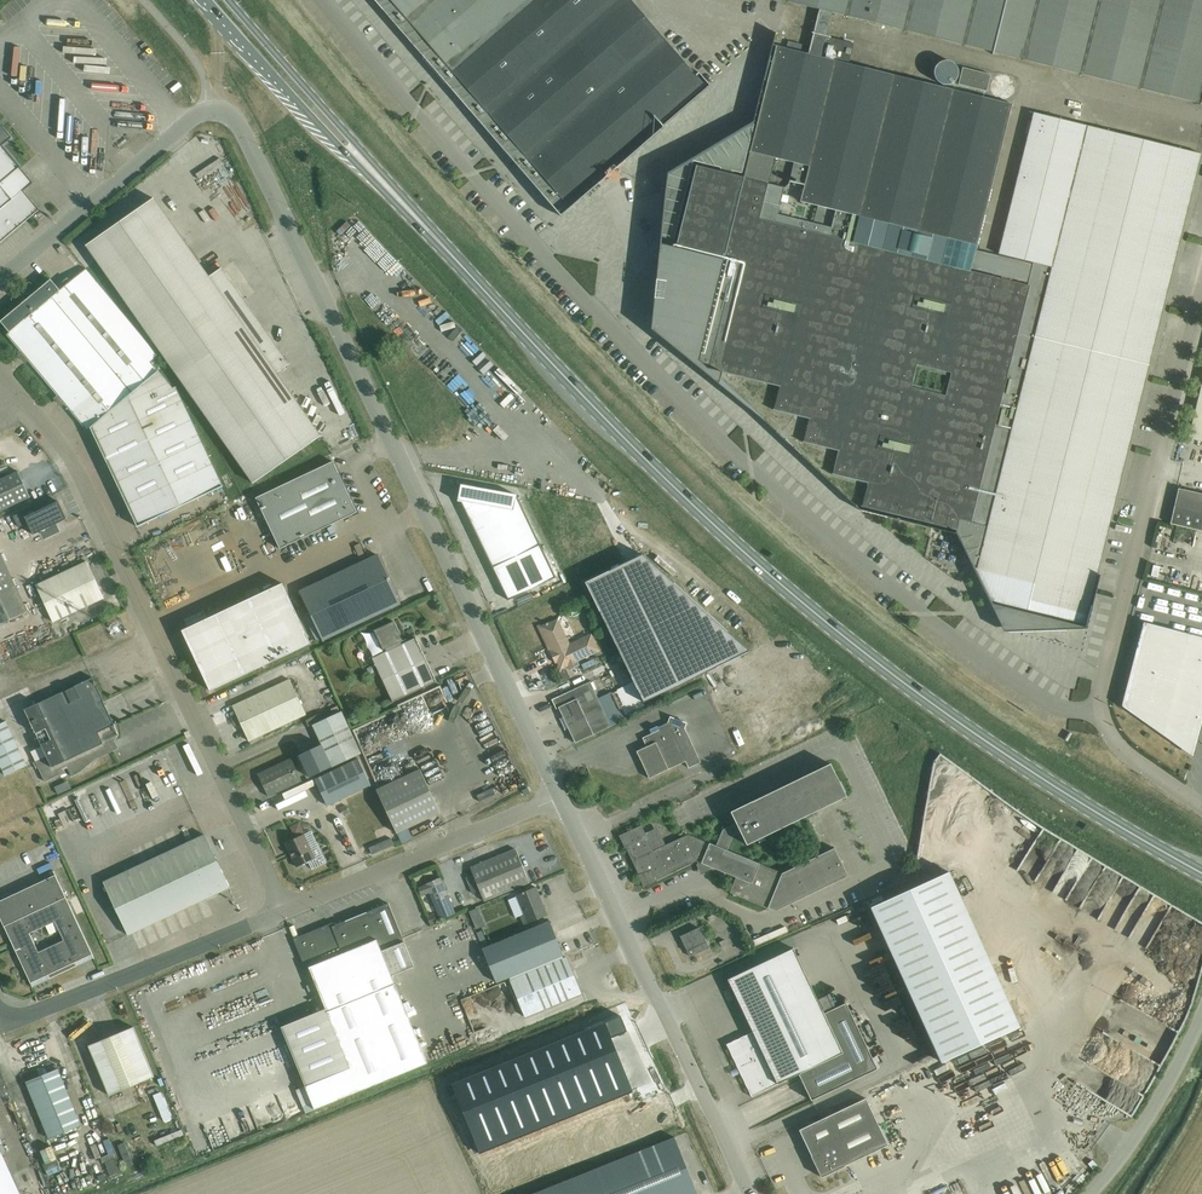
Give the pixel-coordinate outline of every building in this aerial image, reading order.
[(458,97),(519,168),(541,193),(560,215),(710,86),(699,73),(696,75),(660,34),(631,0),(374,0),(458,97)] [(1199,103),(1201,90),(1201,0),(782,0),(1199,103)] [(653,321),(651,334),(766,423),(779,435),(802,457),(859,509),(860,510),(909,522),(931,528),(932,528),(956,534),(973,568),(977,577),(989,601),(991,604),(1005,634),(1086,631),(1087,629),(1087,628),(1090,617),(1092,607),(1095,594),(1100,575),(1097,574),(1100,562),(1108,528),(1112,512),(1116,498),(1133,428),(1150,361),(1163,308),(1195,178),(1201,155),(1201,154),(1198,153),(1119,134),(1083,125),(1066,120),(1034,112),(999,251),(998,254),(999,254),(1015,259),(1022,260),(1033,263),(1032,265),(1030,276),(1027,285),(1025,285),(1011,281),(1013,276),(1007,274),(1002,273),(1002,276),(1001,279),(1000,279),(989,276),(980,274),(971,271),(973,262),(976,252),(977,246),(977,245),(977,244),(1012,105),(848,64),(853,44),(829,38),(830,34),(827,33),(814,30),(813,34),(808,54),(800,52),(802,45),(788,41),(788,42),(787,47),(786,49),(785,48),(773,45),(771,53),(757,108),(753,122),(751,131),(751,132),(753,133),(755,133),(753,139),(749,138),(747,146),(744,161),(741,171),(741,172),(736,171),(734,170),(732,169),(731,170),(731,172),(730,175),(729,174),(723,173),(721,172),(721,171),(722,167),(717,166),(707,163),(693,160),(692,160),(681,208),(671,246),(660,243),(653,318),(653,321)] [(934,71),(934,74),(934,76),(935,78),(936,80),(938,82),(940,84),(942,85),(944,86),(947,86),(949,86),(951,85),(954,84),(955,82),(957,80),(958,78),(959,76),(959,74),(959,71),(958,69),(957,67),(955,65),(954,63),(951,62),(949,61),(947,61),(944,61),(942,62),(940,63),(938,65),(936,67),(935,69),(934,71)] [(990,74),(962,67),(958,84),(986,91),(990,74)] [(1013,85),(1012,81),(1010,77),(1007,75),(1003,74),(999,75),(995,77),(993,81),(992,84),(993,88),(995,91),(998,94),(1002,95),(1006,94),(1010,92),(1011,91),(1012,89),(1013,85)] [(23,190),(33,182),(2,145),(10,139),(6,134),(1,128),(4,126),(0,121),(0,243),(40,210),(23,190)] [(229,158),(204,165),(206,173),(231,166),(229,158)] [(155,198),(87,245),(255,484),(321,435),(278,374),(291,365),(223,267),(210,276),(155,198)] [(338,236),(332,237),(334,255),(335,261),(341,260),(338,236)] [(91,427),(159,371),(151,361),(159,355),(87,268),(61,290),(52,279),(1,320),(11,331),(8,334),(87,430),(91,427)] [(173,388),(159,371),(91,427),(137,527),(223,486),(176,387),(173,388)] [(1190,439),(1201,442),(1201,392),(1190,439)] [(280,549),(357,513),(333,462),(256,498),(280,549)] [(18,471),(0,479),(0,512),(31,497),(18,471)] [(464,485),(461,502),(477,535),(492,568),(508,600),(556,578),(540,545),(527,517),(516,495),(482,488),(464,485)] [(1171,523),(1170,524),(1201,531),(1201,494),(1178,489),(1171,523)] [(67,519),(62,510),(58,501),(55,503),(54,504),(54,503),(52,499),(53,499),(52,498),(33,507),(19,514),(13,516),(16,522),(18,527),(19,527),(22,525),(28,523),(31,529),(33,535),(37,533),(41,531),(42,530),(43,530),(43,531),(44,533),(45,536),(51,534),(55,532),(54,529),(53,526),(52,526),(53,526),(56,524),(62,522),(67,519)] [(28,612),(0,552),(0,625),(28,612)] [(323,641),(401,604),(378,554),(300,591),(323,641)] [(750,651),(643,554),(585,582),(644,703),(750,651)] [(104,598),(87,561),(36,585),(53,622),(104,598)] [(1160,576),(1163,565),(1156,563),(1153,575),(1160,576)] [(182,630),(210,691),(311,644),(282,584),(182,630)] [(560,664),(558,666),(559,669),(568,665),(570,669),(579,665),(577,661),(599,651),(592,634),(570,644),(559,619),(544,626),(540,624),(539,627),(543,628),(550,643),(548,645),(555,661),(558,660),(560,664)] [(385,652),(373,658),(376,666),(377,668),(393,702),(437,682),(430,668),(416,638),(404,644),(394,621),(374,630),(385,652)] [(1134,658),(1136,658),(1123,705),(1183,748),(1193,744),(1197,742),(1201,724),(1201,637),(1143,622),(1134,658)] [(106,644),(113,641),(108,630),(101,633),(106,644)] [(566,670),(561,672),(563,678),(569,676),(566,670)] [(116,735),(117,731),(117,727),(116,724),(94,676),(69,688),(70,689),(26,709),(47,756),(36,761),(46,782),(65,773),(64,770),(68,768),(71,777),(79,771),(87,765),(96,759),(117,748),(114,739),(116,735)] [(249,741),(306,715),(289,679),(233,706),(249,741)] [(590,681),(551,699),(556,709),(559,707),(576,742),(612,726),(625,719),(612,692),(599,698),(590,681)] [(235,687),(226,691),(229,697),(238,692),(235,687)] [(117,719),(135,709),(132,703),(113,713),(117,719)] [(322,745),(300,755),(310,777),(332,767),(361,754),(341,711),(312,725),(322,745)] [(637,751),(650,778),(686,761),(689,768),(701,762),(685,728),(687,722),(671,716),(668,722),(659,727),(658,725),(650,729),(652,733),(643,737),(647,746),(637,751)] [(6,721),(0,724),(0,765),(5,775),(27,765),(6,721)] [(291,758),(257,774),(268,797),(302,781),(291,758)] [(327,806),(371,785),(358,759),(315,780),(327,806)] [(830,763),(752,802),(752,801),(731,812),(736,823),(726,828),(718,847),(709,843),(688,834),(662,847),(662,846),(655,833),(647,837),(641,825),(619,836),(625,848),(626,847),(639,875),(638,875),(644,887),(656,881),(656,880),(696,861),(698,864),(696,865),(697,865),(698,868),(707,871),(709,870),(709,871),(710,870),(709,868),(711,867),(722,872),(736,877),(732,886),(730,887),(734,896),(736,895),(768,908),(776,911),(848,876),(834,848),(782,873),(760,864),(727,850),(733,836),(741,832),(747,845),(846,796),(837,778),(830,763)] [(397,834),(440,813),(420,769),(376,790),(397,834)] [(60,792),(72,788),(70,780),(57,784),(60,792)] [(492,788),(476,795),(479,801),(495,794),(492,788)] [(314,830),(310,819),(293,826),(297,836),(314,830)] [(103,881),(128,934),(229,887),(205,834),(103,881)] [(303,834),(286,843),(297,867),(308,862),(316,858),(305,834),(303,834)] [(391,838),(369,848),(372,854),(394,845),(391,838)] [(470,867),(473,874),(466,877),(472,893),(479,890),(484,902),(529,883),(515,849),(470,867)] [(75,962),(92,955),(94,959),(95,958),(54,871),(53,871),(55,875),(0,901),(0,918),(32,987),(33,987),(31,983),(48,975),(50,979),(77,966),(75,962)] [(441,879),(427,884),(419,888),(422,895),(430,892),(441,920),(455,914),(441,879)] [(535,887),(516,895),(508,899),(516,918),(521,916),(524,925),(547,915),(535,887)] [(324,926),(293,939),(306,969),(309,968),(327,1013),(324,1014),(329,1024),(332,1023),(350,1068),(305,1086),(315,1109),(427,1063),(392,977),(415,968),(404,942),(388,903),(326,929),(324,926)] [(468,913),(472,922),(481,918),(477,909),(468,913)] [(427,916),(431,925),(438,922),(434,914),(427,916)] [(550,921),(489,946),(483,930),(477,933),(483,948),(482,949),(496,982),(563,955),(550,921)] [(751,942),(749,942),(751,948),(788,932),(786,927),(751,942)] [(689,956),(708,948),(698,928),(680,936),(689,956)] [(725,940),(719,942),(721,949),(727,946),(725,940)] [(751,1097),(777,1084),(799,1074),(811,1100),(877,1069),(846,1003),(824,1013),(793,948),(728,979),(753,1032),(726,1044),(751,1097)] [(525,1017),(583,994),(566,958),(510,981),(525,1017)] [(990,963),(989,960),(951,977),(911,995),(914,1003),(930,1036),(941,1062),(959,1055),(984,1043),(1000,1036),(1020,1027),(1014,1015),(1007,1000),(998,980),(990,963)] [(621,1016),(445,1087),(449,1096),(455,1094),(478,1150),(631,1088),(611,1038),(627,1031),(621,1016)] [(109,1096),(154,1077),(133,1027),(88,1045),(109,1096)] [(81,1126),(58,1069),(26,1082),(49,1139),(81,1126)] [(1028,1093),(1041,1087),(1039,1082),(1026,1088),(1028,1093)] [(168,1121),(176,1117),(164,1090),(156,1093),(168,1121)] [(888,1145),(865,1098),(799,1130),(811,1156),(821,1177),(844,1166),(888,1145)] [(673,1138),(533,1193),(697,1193),(675,1137),(673,1138)] [(50,1162),(62,1158),(56,1144),(45,1149),(50,1162)] [(17,1180),(0,1145),(0,1187),(17,1180)] [(116,1158),(105,1162),(110,1175),(121,1171),(116,1158)] [(1088,1164),(1092,1169),(1097,1165),(1092,1160),(1088,1164)]
